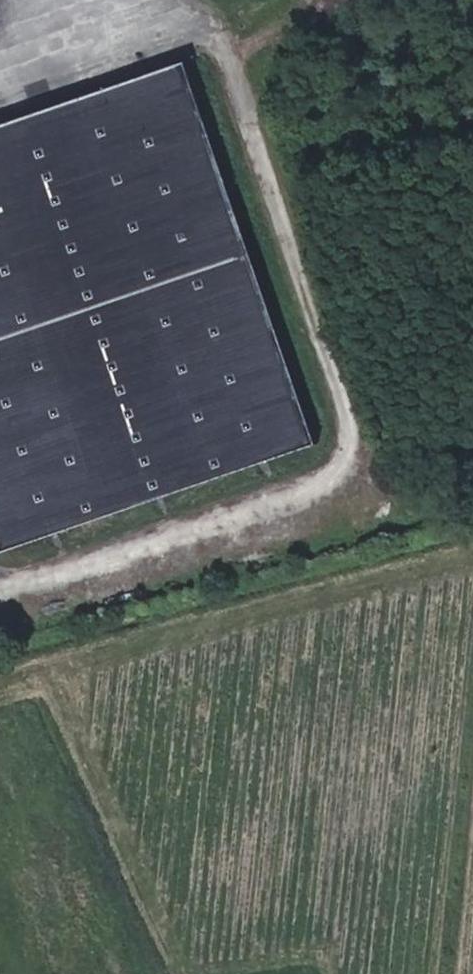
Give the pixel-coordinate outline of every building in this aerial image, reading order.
[(315,440),(184,64),(0,127),(0,538),(3,547),(315,440)]
